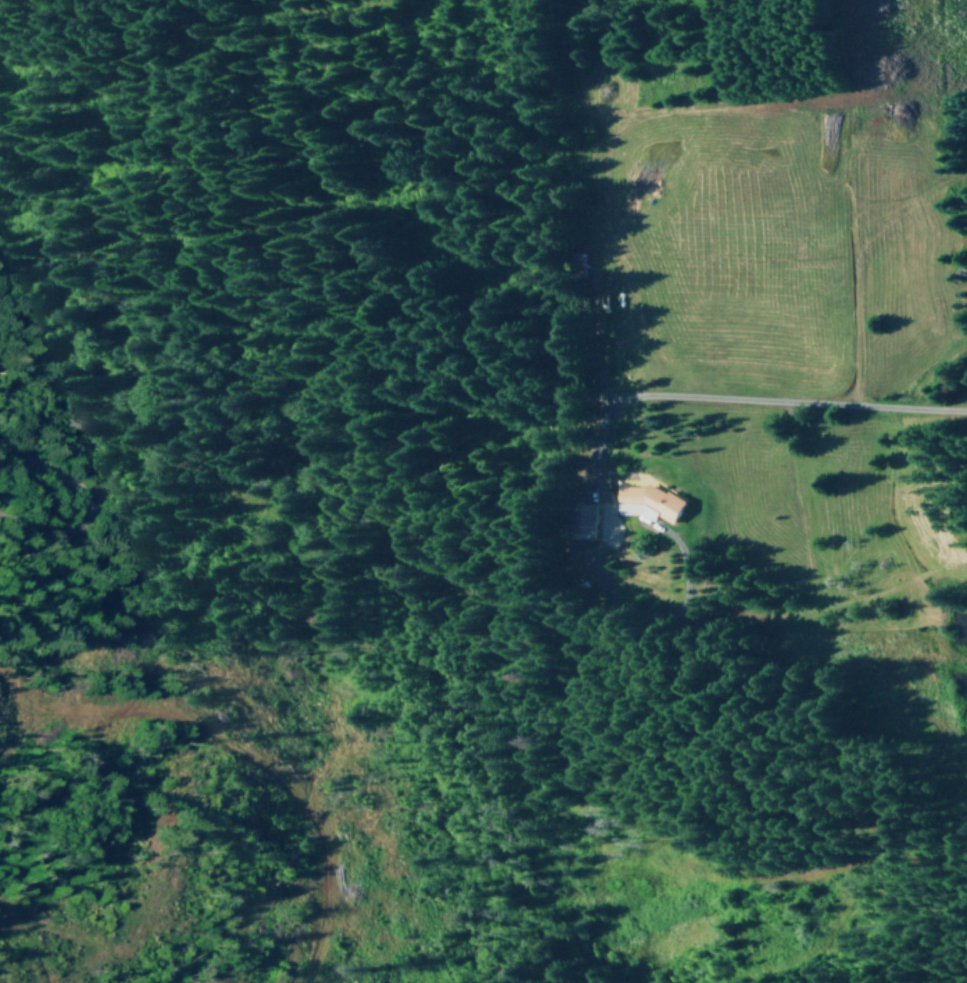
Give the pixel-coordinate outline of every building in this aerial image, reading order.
[(670,522),(681,499),(664,491),(662,491),(651,485),(614,486),(615,514),(638,513),(651,520),(654,514),(670,522)] [(591,537),(592,504),(565,503),(564,536),(591,537)]
